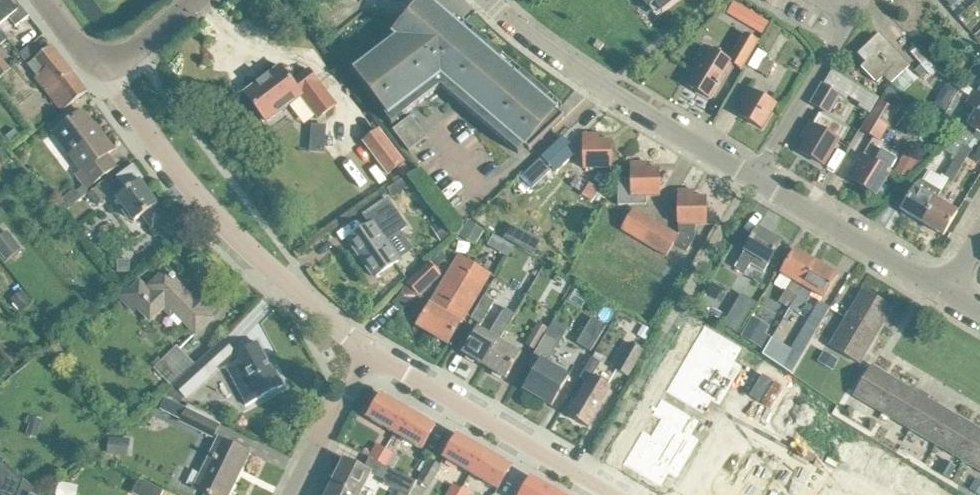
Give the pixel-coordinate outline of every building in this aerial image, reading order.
[(8,0),(0,0),(0,26),(9,19),(16,27),(29,17),(21,7),(16,11),(8,0)] [(352,71),(392,125),(441,87),(518,154),(525,146),(529,149),(530,148),(530,149),(552,128),(564,117),(564,116),(563,117),(555,111),(559,106),(561,107),(562,106),(561,106),(522,72),(517,78),(499,63),(504,57),(474,32),(469,38),(460,30),(452,23),(452,22),(448,18),(429,3),(426,0),(424,0),(422,2),(416,9),(407,19),(403,25),(399,29),(398,31),(394,34),(395,35),(397,37),(387,45),(392,51),(373,65),(369,59),(352,71)] [(650,9),(655,5),(662,14),(680,0),(643,0),(650,9)] [(770,54),(780,35),(770,29),(759,48),(770,54)] [(742,70),(759,41),(745,33),(729,60),(733,62),(732,64),(742,70)] [(891,84),(910,66),(879,33),(857,54),(865,63),(861,67),(876,82),(883,76),(891,84)] [(786,42),(773,55),(783,66),(797,53),(786,42)] [(25,61),(36,53),(31,46),(20,54),(25,61)] [(35,77),(47,93),(73,73),(51,46),(36,58),(29,63),(38,75),(35,77)] [(711,99),(732,64),(733,62),(729,60),(704,46),(689,72),(694,75),(688,86),(711,99)] [(921,77),(933,65),(920,51),(914,57),(922,65),(915,71),(921,77)] [(11,70),(0,57),(0,78),(1,79),(11,70)] [(766,77),(773,65),(766,60),(758,71),(766,77)] [(293,83),(280,66),(245,93),(267,123),(301,97),(318,120),(336,106),(331,100),(309,70),(293,83)] [(824,84),(824,85),(840,95),(839,96),(845,99),(846,96),(853,84),(832,71),(824,84)] [(73,73),(47,93),(62,111),(71,104),(87,92),(73,73)] [(823,84),(812,103),(829,113),(839,96),(840,95),(824,85),(823,84)] [(948,85),(943,93),(953,100),(958,91),(948,85)] [(895,110),(902,98),(888,86),(879,101),(878,100),(860,131),(880,142),(898,112),(895,110)] [(762,130),(777,104),(748,88),(739,102),(745,105),(739,116),(762,130)] [(975,90),(971,97),(979,103),(979,93),(975,90)] [(960,92),(955,100),(965,106),(967,104),(970,98),(960,92)] [(968,125),(979,132),(979,103),(971,97),(970,98),(967,104),(977,110),(968,125)] [(99,133),(83,112),(67,123),(54,134),(83,172),(77,176),(87,189),(100,179),(116,167),(107,155),(114,149),(101,132),(99,133)] [(409,151),(427,138),(411,117),(393,130),(409,151)] [(897,130),(912,137),(918,125),(903,118),(897,130)] [(829,135),(810,124),(801,138),(807,141),(800,152),(824,165),(837,143),(848,150),(852,144),(841,137),(843,133),(834,128),(829,135)] [(963,145),(972,150),(979,139),(963,130),(943,150),(956,157),(963,145)] [(389,175),(403,165),(378,132),(364,142),(389,175)] [(599,141),(599,135),(583,135),(583,168),(612,169),(612,141),(599,141)] [(553,168),(557,172),(577,152),(563,137),(542,157),(553,168)] [(963,166),(972,150),(963,145),(956,157),(953,161),(963,166)] [(892,167),(897,158),(882,149),(874,162),(862,155),(854,168),(860,171),(853,182),(876,195),(892,167)] [(531,189),(553,168),(542,157),(521,177),(531,189)] [(953,182),(954,181),(963,166),(953,161),(944,177),(953,182)] [(647,169),(647,163),(631,163),(631,180),(617,180),(618,205),(645,205),(645,197),(660,197),(660,189),(660,169),(647,169)] [(144,215),(153,228),(162,221),(163,216),(155,206),(158,204),(140,180),(144,178),(134,164),(116,177),(119,181),(110,187),(125,208),(123,211),(129,219),(133,218),(135,221),(144,215)] [(901,210),(922,223),(936,200),(941,192),(922,180),(918,182),(901,210)] [(591,203),(599,190),(589,184),(581,196),(591,203)] [(98,206),(107,198),(98,187),(88,195),(98,206)] [(63,214),(82,198),(74,189),(55,204),(63,214)] [(707,226),(707,225),(707,197),(694,197),(694,191),(678,191),(678,211),(678,225),(679,225),(679,236),(656,222),(646,243),(666,255),(673,243),(687,251),(694,240),(695,226),(707,226)] [(349,240),(374,278),(400,260),(387,242),(408,227),(388,197),(384,200),(385,201),(364,216),(371,225),(349,240)] [(944,236),(957,213),(936,200),(922,223),(944,236)] [(646,243),(656,222),(634,208),(621,228),(646,243)] [(346,231),(363,218),(358,211),(341,225),(346,231)] [(512,226),(504,240),(532,254),(539,241),(512,226)] [(745,251),(735,268),(745,274),(751,264),(764,272),(769,264),(777,269),(788,250),(780,246),(782,242),(758,228),(745,250),(745,251)] [(781,275),(775,285),(785,291),(779,302),(790,308),(796,298),(817,263),(795,250),(785,267),(781,275)] [(448,345),(458,328),(490,274),(459,256),(417,326),(448,345)] [(117,274),(129,274),(129,261),(117,261),(117,274)] [(419,296),(440,275),(429,263),(407,284),(419,296)] [(824,299),(838,275),(817,263),(796,298),(790,308),(800,314),(813,292),(824,299)] [(172,278),(166,271),(154,283),(158,287),(151,294),(140,283),(132,291),(129,287),(120,297),(135,312),(138,308),(150,320),(162,308),(170,315),(173,312),(195,334),(196,333),(197,333),(212,318),(208,315),(221,302),(204,285),(191,298),(174,280),(176,278),(174,276),(172,278)] [(893,308),(863,290),(847,318),(876,336),(876,335),(885,320),(882,319),(889,307),(892,309),(893,308)] [(481,325),(495,302),(484,296),(471,319),(481,325)] [(781,366),(793,373),(830,308),(819,302),(781,366)] [(564,339),(576,311),(563,305),(551,333),(564,339)] [(500,342),(516,315),(504,308),(488,335),(477,329),(462,353),(466,355),(464,358),(473,363),(474,360),(485,366),(499,342),(500,342)] [(592,318),(577,344),(590,352),(606,326),(592,318)] [(876,336),(847,318),(830,346),(859,364),(860,363),(868,348),(866,346),(873,335),(876,336)] [(535,351),(543,338),(548,329),(539,323),(526,345),(535,351)] [(704,344),(693,363),(731,386),(742,366),(734,361),(742,348),(704,326),(696,339),(704,344)] [(552,406),(563,387),(570,375),(548,362),(559,343),(546,335),(527,366),(535,371),(524,390),(552,406)] [(236,355),(231,351),(232,350),(223,341),(176,388),(188,400),(218,370),(225,369),(246,405),(258,398),(282,385),(274,370),(272,371),(257,344),(236,355)] [(500,342),(499,342),(485,366),(495,372),(493,375),(501,380),(503,377),(506,379),(517,361),(520,354),(500,342)] [(628,377),(643,350),(629,343),(615,369),(628,377)] [(173,388),(195,365),(178,348),(156,371),(173,388)] [(589,428),(603,404),(601,403),(611,387),(593,376),(601,363),(592,358),(580,378),(588,382),(568,416),(589,428)] [(673,378),(665,391),(703,414),(711,400),(719,405),(731,386),(693,363),(681,383),(673,378)] [(883,377),(871,370),(873,367),(872,366),(853,397),(881,413),(899,383),(899,382),(899,383),(884,374),(883,377)] [(662,385),(652,378),(648,385),(658,392),(662,385)] [(910,393),(898,386),(900,383),(899,383),(881,413),(909,430),(925,402),(926,402),(930,396),(919,390),(917,394),(912,390),(910,393)] [(775,414),(783,394),(771,389),(762,408),(775,414)] [(395,434),(409,410),(382,394),(368,418),(386,429),(395,434)] [(661,417),(650,436),(688,459),(699,439),(691,434),(699,421),(661,399),(653,412),(661,417)] [(938,409),(926,402),(925,402),(909,430),(937,446),(955,416),(954,415),(939,407),(938,409)] [(214,437),(219,425),(187,409),(181,421),(214,437)] [(422,450),(426,443),(436,426),(409,410),(395,434),(422,450)] [(37,439),(42,421),(29,416),(26,423),(30,424),(26,436),(37,439)] [(953,419),(955,416),(937,446),(964,462),(979,436),(979,431),(967,423),(965,426),(953,419)] [(471,474),(485,450),(458,434),(448,452),(444,458),(471,474)] [(630,451),(622,464),(660,487),(668,473),(676,478),(688,459),(650,436),(638,456),(630,451)] [(964,462),(979,472),(979,436),(964,462)] [(249,453),(220,439),(195,488),(208,494),(220,494),(225,486),(232,489),(238,476),(237,476),(240,469),(241,469),(249,453)] [(380,464),(388,450),(378,444),(370,458),(380,464)] [(732,494),(816,494),(764,464),(771,452),(761,446),(732,494)] [(393,470),(400,458),(388,450),(380,464),(390,470),(390,469),(393,470)] [(498,490),(502,483),(512,466),(485,450),(471,474),(498,490)] [(371,473),(362,468),(344,459),(332,484),(354,494),(361,494),(371,473)] [(429,487),(441,466),(431,460),(419,481),(429,487)] [(21,481),(1,461),(0,463),(0,494),(16,494),(21,481)] [(949,479),(956,468),(945,461),(938,472),(949,479)] [(417,482),(393,470),(390,469),(390,470),(383,484),(400,492),(398,494),(410,494),(417,482)] [(560,494),(532,478),(522,494),(559,494),(560,494)] [(59,482),(58,484),(51,483),(48,494),(55,494),(76,494),(78,486),(59,482)] [(332,484),(326,494),(354,494),(332,484)] [(462,489),(453,484),(446,494),(459,494),(462,489)]
